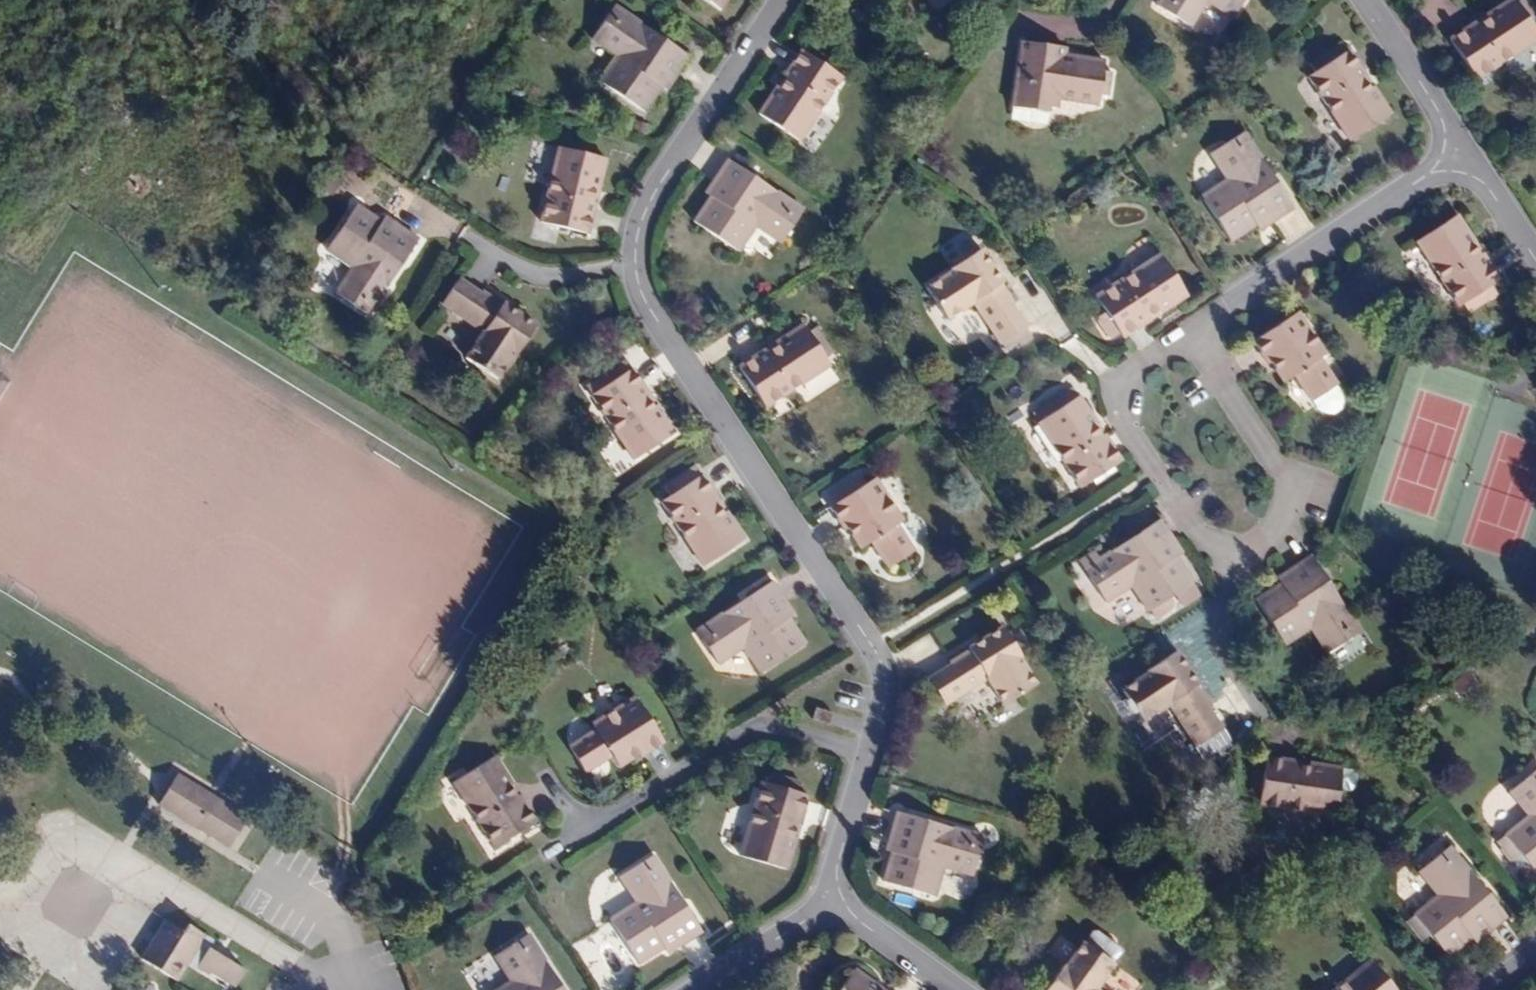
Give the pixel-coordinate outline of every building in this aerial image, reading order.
[(878,5),(881,9),(891,1),(890,0),(885,0),(878,5)] [(934,10),(948,0),(927,0),(934,10)] [(1170,0),(1159,0),(1156,5),(1164,10),(1170,0)] [(1164,10),(1190,25),(1205,1),(1230,16),(1241,0),(1170,0),(1164,10)] [(1535,39),(1535,32),(1535,31),(1530,23),(1523,11),(1516,0),(1506,0),(1486,13),(1489,17),(1479,23),(1477,19),(1449,37),(1476,79),(1535,39)] [(624,24),(631,16),(614,5),(609,13),(624,24)] [(1530,7),(1523,11),(1530,23),(1535,19),(1535,17),(1530,7)] [(673,80),(690,55),(665,39),(662,44),(644,31),(647,27),(631,16),(624,24),(609,13),(592,38),(616,55),(600,79),(644,110),(662,84),(668,76),(673,80)] [(1479,23),(1489,17),(1486,13),(1477,19),(1479,23)] [(665,39),(647,27),(644,31),(662,44),(665,39)] [(1097,105),(1105,60),(1066,54),(1054,53),(1055,45),(1022,40),(1012,106),(1029,109),(1030,104),(1049,107),(1056,108),(1059,98),(1097,105)] [(1340,55),(1345,51),(1339,43),(1333,47),(1340,55)] [(1066,54),(1067,46),(1055,45),(1054,53),(1066,54)] [(1369,89),(1362,80),(1367,77),(1348,49),(1345,51),(1340,55),(1333,47),(1311,62),(1316,71),(1307,76),(1349,140),(1391,112),(1374,87),(1369,89)] [(799,139),(842,76),(801,48),(784,74),(788,77),(782,86),(778,83),(759,112),(799,139)] [(782,86),(788,77),(784,74),(778,83),(782,86)] [(668,88),(673,80),(668,76),(662,84),(668,88)] [(1374,87),(1367,77),(1362,80),(1369,89),(1374,87)] [(1048,112),(1049,107),(1030,104),(1029,109),(1048,112)] [(1255,147),(1245,131),(1236,137),(1247,153),(1255,147)] [(598,189),(606,157),(603,156),(605,148),(564,137),(562,146),(559,146),(540,219),(587,231),(595,201),(590,200),(593,188),(598,189)] [(1294,207),(1278,182),(1273,185),(1261,167),(1266,164),(1255,147),(1247,153),(1236,137),(1211,153),(1227,178),(1202,194),(1232,240),(1257,223),(1267,217),(1270,223),(1294,207)] [(781,204),(786,196),(770,185),(766,190),(749,179),(752,173),(727,157),(711,180),(717,184),(711,193),(694,218),(739,249),(755,224),(779,240),(797,215),(781,204)] [(1278,182),(1266,164),(1261,167),(1273,185),(1278,182)] [(770,185),(752,173),(749,179),(766,190),(770,185)] [(711,193),(717,184),(711,180),(705,189),(711,193)] [(595,201),(598,189),(593,188),(590,200),(595,201)] [(797,215),(802,207),(786,196),(781,204),(797,215)] [(402,262),(418,238),(395,222),(391,228),(381,221),(355,204),(326,248),(350,266),(334,290),(359,307),(370,291),(378,297),(389,280),(385,277),(397,259),(402,262)] [(1499,278),(1482,252),(1479,254),(1472,244),(1475,242),(1457,214),(1416,240),(1458,304),(1469,297),(1474,304),(1485,296),(1480,290),(1488,285),(1499,278)] [(395,222),(385,215),(381,221),(391,228),(395,222)] [(1262,229),(1270,223),(1267,217),(1257,223),(1262,229)] [(1482,252),(1475,242),(1472,244),(1479,254),(1482,252)] [(1011,304),(997,284),(1002,281),(981,248),(949,268),(951,271),(926,286),(947,319),(973,301),(1000,341),(1025,325),(1011,304)] [(1186,295),(1160,253),(1096,295),(1106,311),(1097,317),(1107,334),(1117,327),(1120,332),(1123,336),(1149,319),(1147,315),(1156,308),(1159,313),(1186,295)] [(389,280),(402,262),(397,259),(385,277),(389,280)] [(515,355),(535,322),(504,300),(502,301),(482,288),(479,292),(459,278),(442,302),(482,330),(465,355),(496,378),(513,353),(515,355)] [(1015,302),(1002,281),(997,284),(1011,304),(1015,302)] [(1485,296),(1492,292),(1488,285),(1480,290),(1485,296)] [(368,313),(378,297),(370,291),(359,307),(368,313)] [(1149,319),(1159,313),(1156,308),(1147,315),(1149,319)] [(1326,352),(1298,310),(1253,340),(1266,360),(1267,363),(1270,361),(1276,357),(1280,364),(1275,367),(1283,380),(1295,373),(1312,398),(1313,397),(1336,382),(1337,382),(1320,356),(1326,352)] [(766,406),(830,364),(825,355),(808,330),(803,323),(777,340),(780,343),(769,350),(767,346),(738,365),(766,406)] [(833,349),(817,324),(808,330),(825,355),(833,349)] [(1120,332),(1117,327),(1107,334),(1110,339),(1120,332)] [(769,350),(780,343),(777,340),(767,346),(769,350)] [(605,384),(632,366),(625,356),(599,373),(605,384)] [(1275,367),(1280,364),(1276,357),(1270,361),(1275,367)] [(674,431),(657,405),(653,408),(647,397),(650,395),(632,366),(605,384),(591,393),(633,458),(674,431)] [(1336,382),(1313,397),(1316,405),(1323,410),(1332,410),(1339,405),(1343,397),(1341,389),(1336,382)] [(1077,395),(1073,388),(1065,393),(1070,400),(1077,395)] [(1122,458),(1105,432),(1101,435),(1094,425),(1098,422),(1097,420),(1080,394),(1077,395),(1070,400),(1065,393),(1040,410),(1045,417),(1038,421),(1082,486),(1122,458)] [(657,405),(650,395),(647,397),(653,408),(657,405)] [(1045,417),(1040,410),(1034,414),(1038,421),(1045,417)] [(1105,432),(1098,422),(1094,425),(1101,435),(1105,432)] [(694,478),(702,473),(696,463),(688,468),(694,478)] [(744,538),(727,512),(723,514),(716,504),(720,501),(702,473),(694,478),(688,468),(669,480),(675,490),(661,500),(703,564),(744,538)] [(903,519),(876,476),(861,485),(855,476),(838,487),(844,496),(834,503),(830,506),(845,528),(847,527),(853,523),(857,530),(852,534),(860,546),(871,540),(888,565),(913,548),(896,523),(903,519)] [(834,503),(844,496),(838,487),(828,493),(834,503)] [(727,512),(720,501),(716,504),(723,514),(727,512)] [(1169,595),(1193,580),(1176,555),(1170,546),(1177,541),(1174,536),(1161,517),(1135,534),(1138,538),(1120,550),(1117,546),(1100,557),(1105,565),(1089,575),(1106,601),(1131,585),(1146,609),(1150,607),(1156,603),(1162,613),(1170,609),(1171,606),(1171,602),(1171,599),(1169,596),(1169,595)] [(852,534),(857,530),(853,523),(847,527),(852,534)] [(1138,538),(1135,534),(1117,546),(1120,550),(1138,538)] [(1176,555),(1183,550),(1177,541),(1170,546),(1176,555)] [(1349,614),(1338,596),(1334,600),(1322,582),(1326,578),(1310,553),(1286,569),(1290,576),(1281,582),(1256,598),(1285,643),(1311,627),(1327,651),(1351,636),(1341,619),(1349,614)] [(1105,565),(1100,557),(1084,567),(1089,575),(1105,565)] [(1281,582),(1290,576),(1286,569),(1277,575),(1281,582)] [(1338,596),(1326,578),(1322,582),(1334,600),(1338,596)] [(804,642),(788,617),(782,607),(788,603),(773,579),(747,595),(751,600),(733,612),(729,607),(713,618),(718,626),(702,637),(718,662),(743,646),(759,671),(804,642)] [(733,612),(751,600),(747,595),(729,607),(733,612)] [(794,613),(788,603),(782,607),(788,617),(794,613)] [(1156,603),(1150,607),(1156,617),(1162,613),(1156,603)] [(1360,630),(1349,614),(1341,619),(1351,636),(1360,630)] [(702,637),(718,626),(713,618),(697,628),(702,637)] [(1035,683),(1020,659),(1023,657),(1003,624),(949,659),(952,663),(930,677),(946,702),(987,677),(1004,703),(1035,683)] [(1211,703),(1178,650),(1146,670),(1147,673),(1123,688),(1144,721),(1171,704),(1198,744),(1199,743),(1205,739),(1210,747),(1219,741),(1220,735),(1218,731),(1221,728),(1207,706),(1211,703)] [(663,740),(634,695),(592,721),(596,728),(569,744),(586,770),(612,753),(618,764),(631,756),(627,750),(635,746),(638,752),(640,754),(663,740)] [(828,722),(832,711),(816,706),(812,717),(828,722)] [(1204,751),(1210,747),(1205,739),(1199,743),(1204,751)] [(631,756),(638,752),(635,746),(627,750),(631,756)] [(536,820),(519,794),(516,797),(510,786),(513,784),(495,755),(454,780),(494,845),(536,820)] [(1353,785),(1355,783),(1356,780),(1357,777),(1356,774),(1355,772),(1353,769),(1342,767),(1342,765),(1312,761),(1311,766),(1299,764),(1299,759),(1266,755),(1265,769),(1255,767),(1252,782),(1262,784),(1260,797),(1259,802),(1335,813),(1339,786),(1350,787),(1353,785)] [(1511,791),(1529,814),(1505,833),(1510,840),(1503,845),(1514,859),(1521,853),(1528,861),(1521,867),(1532,881),(1535,877),(1535,770),(1511,791)] [(248,815),(179,771),(159,803),(228,846),(248,815)] [(799,825),(809,793),(799,789),(791,787),(794,778),(772,771),(769,781),(762,779),(740,853),(787,867),(796,837),(791,835),(795,824),(799,825)] [(799,789),(801,780),(794,778),(791,787),(799,789)] [(1260,797),(1262,784),(1252,782),(1250,796),(1260,797)] [(519,794),(513,784),(510,786),(516,797),(519,794)] [(962,839),(965,830),(945,824),(943,829),(923,823),(925,818),(896,809),(888,836),(894,838),(891,849),(882,878),(934,893),(943,865),(971,873),(981,845),(962,839)] [(943,829),(945,824),(925,818),(923,823),(943,829)] [(796,837),(799,825),(795,824),(791,835),(796,837)] [(981,845),(984,835),(965,830),(962,839),(981,845)] [(1503,845),(1510,840),(1505,833),(1498,839),(1503,845)] [(891,849),(894,838),(888,836),(884,847),(891,849)] [(1462,860),(1450,844),(1441,851),(1454,866),(1462,860)] [(1508,915),(1489,892),(1485,896),(1470,879),(1475,875),(1462,860),(1454,866),(1441,851),(1419,870),(1438,893),(1415,912),(1419,917),(1411,924),(1422,938),(1431,932),(1450,954),(1472,935),(1481,928),(1486,933),(1508,915)] [(1528,861),(1521,853),(1514,859),(1521,867),(1528,861)] [(664,870),(654,854),(645,859),(656,876),(664,870)] [(702,931),(686,905),(681,908),(670,890),(675,887),(664,870),(656,876),(645,859),(620,875),(636,900),(611,917),(640,961),(665,946),(674,940),(678,946),(702,931)] [(1489,892),(1475,875),(1470,879),(1485,896),(1489,892)] [(686,905),(675,887),(670,890),(681,908),(686,905)] [(1411,924),(1419,917),(1415,912),(1407,919),(1411,924)] [(190,959),(205,933),(189,923),(184,930),(165,919),(141,957),(178,979),(190,959)] [(1477,940),(1486,933),(1481,928),(1472,935),(1477,940)] [(529,954),(538,949),(528,932),(518,938),(529,954)] [(209,944),(213,938),(205,933),(190,959),(197,964),(209,944)] [(561,984),(556,988),(544,969),(549,966),(538,949),(529,954),(518,938),(494,954),(511,980),(495,989),(565,989),(561,984)] [(678,946),(674,940),(665,946),(668,952),(678,946)] [(1115,961),(1084,940),(1067,963),(1065,962),(1046,989),(1101,989),(1096,987),(1115,961)] [(235,984),(248,963),(223,948),(221,951),(209,944),(197,964),(209,971),(211,968),(235,984)] [(1371,958),(1332,989),(1397,989),(1371,958)] [(561,984),(549,966),(544,969),(556,988),(561,984)] [(881,987),(854,967),(837,989),(879,989),(881,987)]
